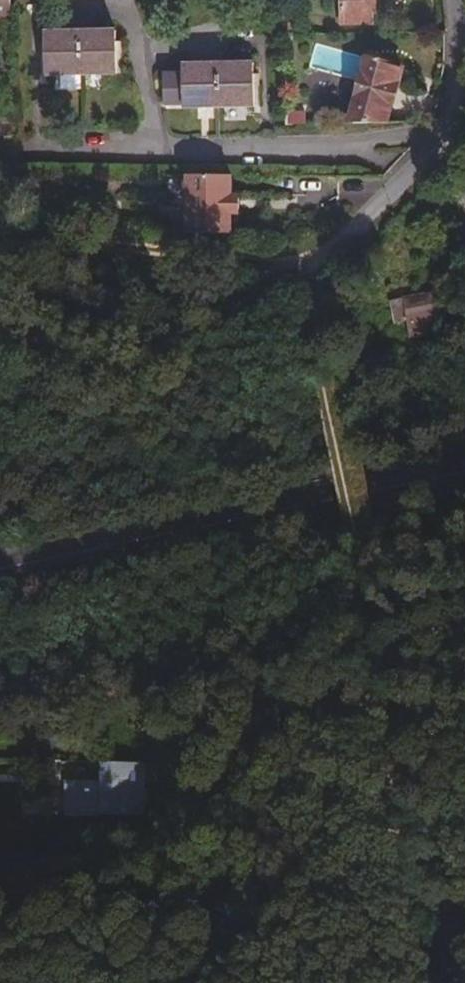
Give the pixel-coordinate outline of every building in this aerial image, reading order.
[(339,26),(369,24),(368,11),(372,11),(371,0),(338,0),(339,26)] [(277,16),(277,33),(291,32),(290,16),(277,16)] [(42,78),(57,78),(77,77),(112,77),(111,33),(41,35),(42,78)] [(345,128),(383,127),(400,73),(380,65),(382,62),(370,57),(345,128)] [(249,67),(176,68),(176,78),(155,78),(156,108),(177,108),(177,111),(250,109),(249,67)] [(77,77),(57,78),(58,93),(77,93),(77,77)] [(183,236),(226,238),(228,217),(231,216),(232,198),(228,198),(228,179),(183,178),(183,195),(183,236)] [(164,235),(183,236),(183,195),(164,195),(164,235)] [(393,303),(399,331),(440,322),(434,294),(393,303)] [(141,800),(142,766),(95,765),(95,784),(59,783),(59,799),(141,800)] [(141,819),(141,800),(59,799),(59,802),(16,802),(16,819),(94,820),(94,818),(141,819)]
